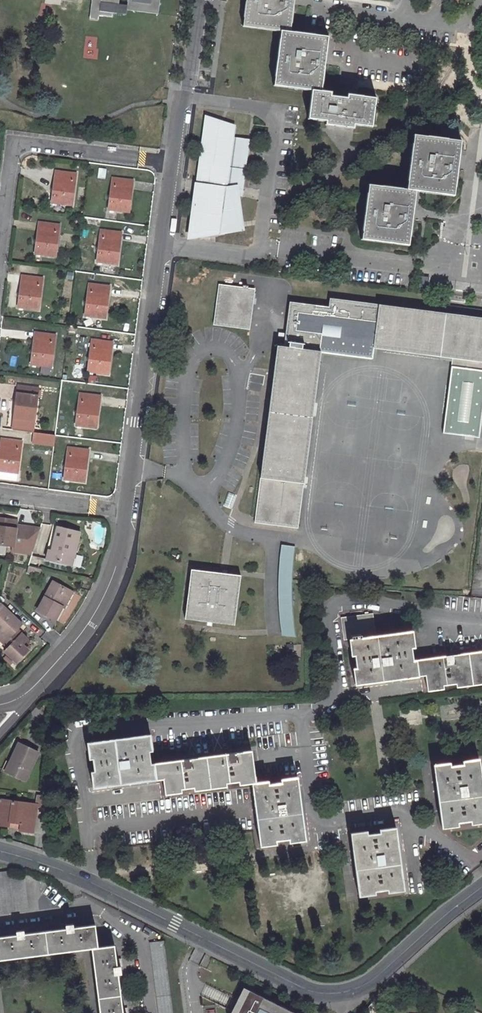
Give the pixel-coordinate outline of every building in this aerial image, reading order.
[(90,11),(99,12),(99,16),(112,18),(113,14),(126,16),(127,10),(158,15),(160,0),(128,0),(127,5),(118,4),(119,0),(91,0),(90,11)] [(243,26),(280,31),(289,33),(294,0),(246,0),(243,26)] [(90,11),(89,19),(98,20),(99,16),(99,12),(90,11)] [(280,31),(274,85),(312,90),(321,91),(328,38),(289,33),(280,31)] [(347,99),(330,97),(330,93),(321,91),(312,90),(309,119),(326,121),(326,125),(353,128),(354,125),(371,127),(375,99),(348,95),(347,99)] [(243,164),(246,141),(232,140),(234,128),(206,119),(200,164),(203,165),(199,192),(197,191),(191,235),(219,229),(222,224),(242,222),(238,190),(240,190),(242,169),(240,168),(241,163),(242,164),(243,164)] [(413,136),(406,190),(415,191),(453,196),(460,142),(413,136)] [(54,179),(51,202),(72,205),(75,173),(57,171),(56,179),(54,179)] [(112,178),(109,210),(129,212),(132,188),(130,188),(131,180),(112,178)] [(368,185),(361,239),(408,245),(415,191),(406,190),(368,185)] [(78,201),(84,202),(87,187),(81,186),(78,201)] [(37,230),(35,254),(55,256),(59,225),(40,222),(39,230),(37,230)] [(120,241),(119,240),(120,232),(100,230),(97,261),(117,264),(120,241)] [(21,284),(18,307),(38,309),(42,278),(23,276),(22,284),(21,284)] [(421,277),(419,290),(427,290),(429,278),(421,277)] [(108,294),(107,294),(108,286),(89,284),(85,315),(105,317),(108,294)] [(218,284),(213,325),(249,329),(254,289),(218,284)] [(442,433),(478,437),(481,410),(481,318),(446,314),(329,298),(328,307),(289,302),(283,347),(276,346),(255,522),(297,527),(320,352),(372,358),(373,348),(452,358),(442,433)] [(447,305),(446,314),(481,318),(481,310),(447,305)] [(34,340),(31,364),(50,366),(55,335),(36,332),(35,340),(34,340)] [(92,339),(88,371),(108,374),(111,350),(110,350),(111,342),(92,339)] [(90,375),(89,383),(103,386),(105,378),(90,375)] [(17,393),(13,425),(33,428),(38,388),(19,386),(18,393),(17,393)] [(99,404),(98,404),(99,395),(80,393),(76,425),(96,428),(99,404)] [(55,435),(36,432),(35,442),(54,445),(55,435)] [(17,473),(22,442),(2,439),(1,447),(0,447),(0,479),(16,481),(17,473)] [(68,447),(64,479),(84,481),(87,458),(86,458),(87,450),(68,447)] [(12,548),(11,551),(22,553),(22,550),(25,530),(26,527),(15,526),(14,530),(9,529),(11,521),(0,519),(0,546),(12,548)] [(53,544),(52,551),(48,550),(45,560),(71,566),(79,532),(56,527),(52,543),(53,544)] [(25,530),(22,550),(30,551),(34,531),(25,530)] [(292,570),(294,547),(281,545),(279,572),(278,595),(279,617),(281,639),(295,637),(292,615),(291,593),(291,581),(292,570)] [(76,567),(82,568),(85,557),(79,555),(76,567)] [(26,573),(32,574),(33,571),(39,573),(40,569),(28,566),(26,573)] [(190,569),(184,619),(233,625),(240,575),(190,569)] [(52,583),(39,613),(55,620),(62,604),(59,603),(66,588),(52,583)] [(66,588),(59,603),(62,604),(64,605),(70,590),(66,588)] [(16,629),(21,624),(2,606),(0,608),(0,632),(1,633),(0,634),(0,635),(7,641),(18,631),(16,629)] [(413,660),(411,648),(409,631),(376,636),(373,613),(340,618),(343,640),(348,639),(352,639),(355,655),(356,668),(359,685),(418,677),(418,676),(425,675),(427,688),(443,685),(456,684),(481,680),(481,651),(413,660)] [(7,651),(22,635),(18,631),(7,641),(0,635),(0,645),(7,651)] [(29,652),(23,646),(28,641),(22,635),(5,653),(17,664),(29,652)] [(151,763),(149,751),(152,750),(150,734),(91,742),(93,758),(94,771),(96,787),(163,779),(164,791),(181,789),(193,787),(226,783),(238,781),(238,785),(252,783),(250,768),(254,767),(251,750),(151,763)] [(19,743),(6,772),(26,781),(38,752),(19,743)] [(463,761),(463,765),(451,766),(450,763),(434,765),(441,825),(458,823),(470,821),(481,820),(481,779),(479,759),(463,761)] [(256,782),(252,783),(260,843),(288,839),(306,837),(298,777),(281,779),(282,783),(269,785),(269,781),(256,782)] [(1,802),(0,806),(0,825),(10,826),(10,821),(16,822),(15,827),(20,827),(19,830),(33,833),(37,805),(0,799),(0,802),(1,802)] [(396,828),(380,829),(380,833),(367,835),(367,831),(351,833),(359,893),(375,891),(387,889),(404,887),(396,828)] [(123,1008),(118,974),(122,974),(121,967),(121,965),(117,966),(117,959),(115,945),(98,947),(96,924),(74,927),(74,923),(67,924),(66,925),(66,928),(60,929),(25,934),(24,930),(18,930),(17,931),(17,935),(10,935),(0,937),(0,959),(22,957),(20,947),(35,945),(36,954),(69,950),(67,941),(82,939),(83,948),(92,947),(95,969),(104,968),(106,982),(96,983),(100,1012),(124,1012),(123,1008)] [(82,939),(67,941),(69,950),(83,948),(82,939)] [(150,942),(160,1012),(174,1012),(164,941),(150,942)] [(35,945),(20,947),(22,957),(36,954),(35,945)] [(104,968),(95,969),(96,983),(106,982),(104,968)] [(243,987),(231,1012),(295,1012),(243,987)]
